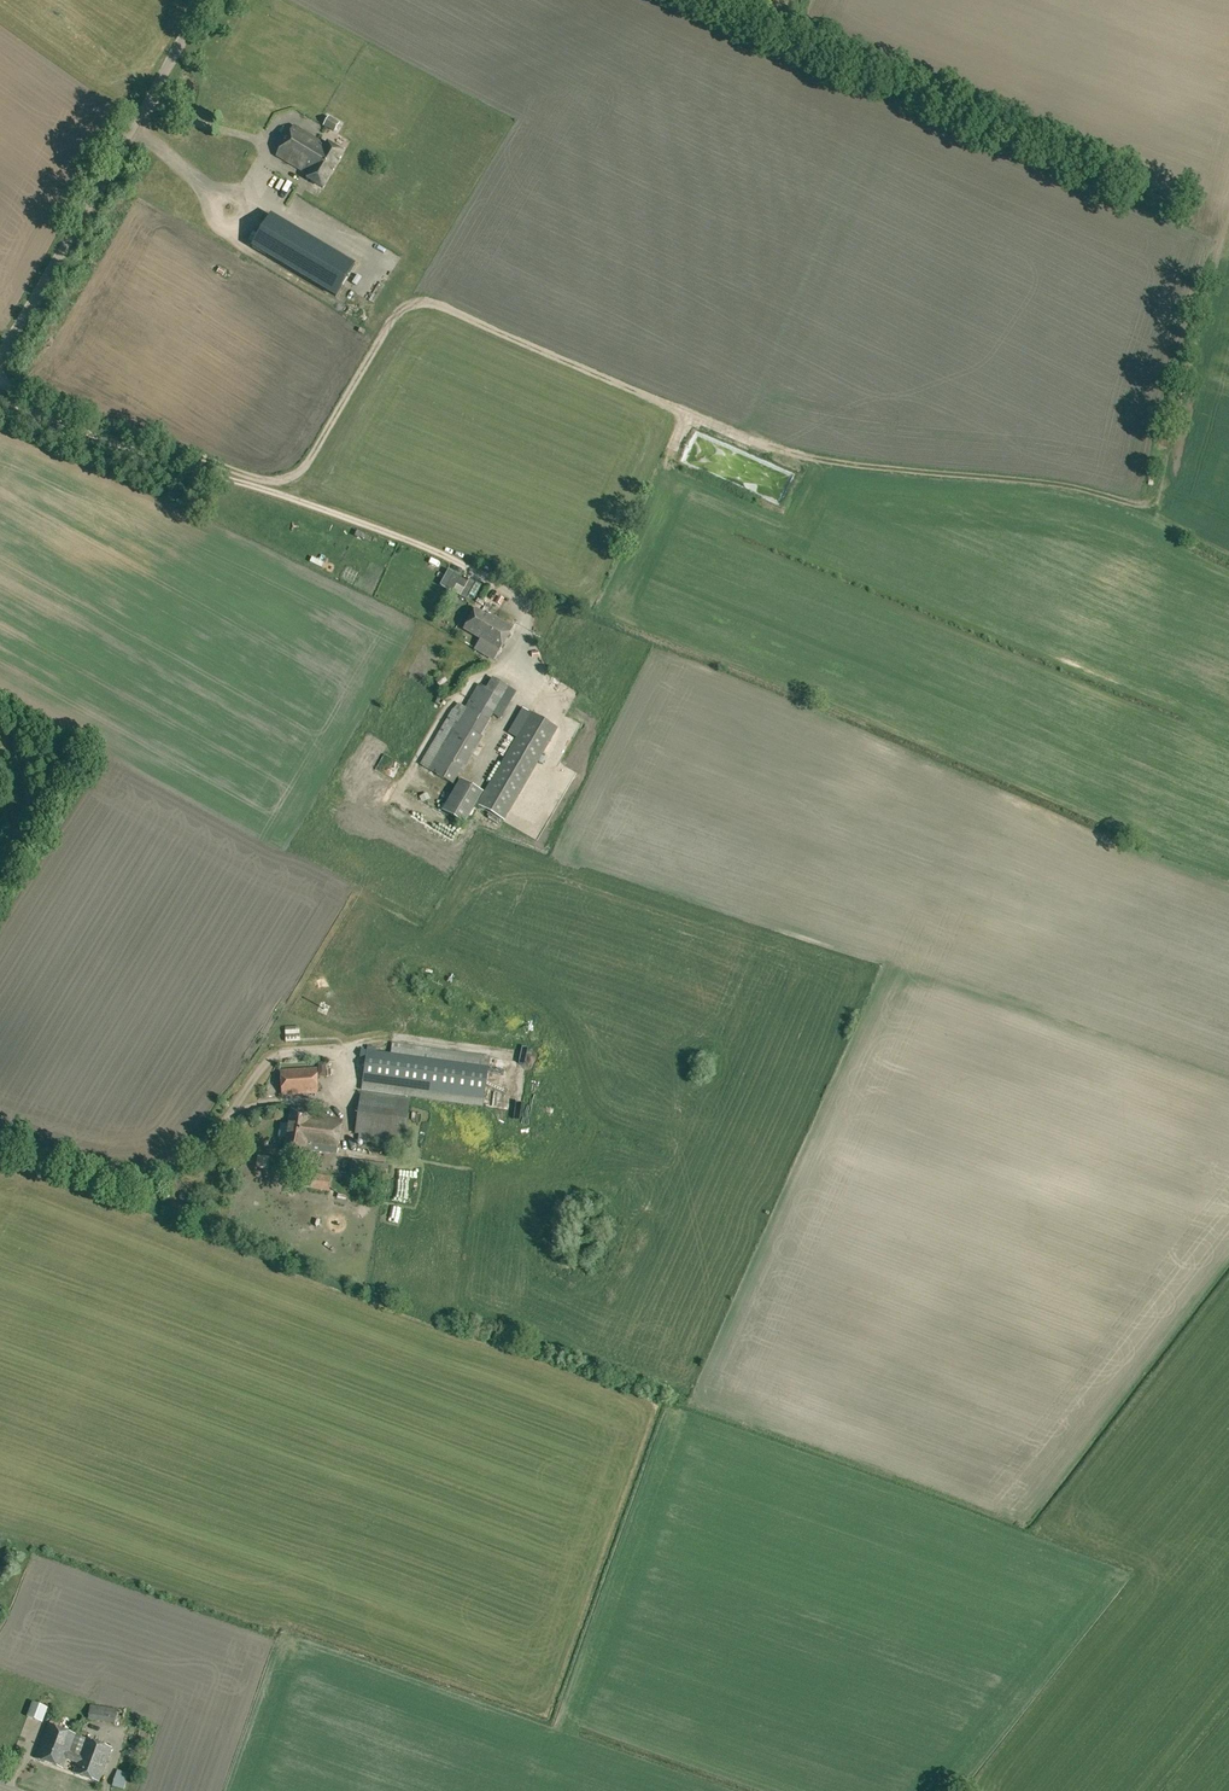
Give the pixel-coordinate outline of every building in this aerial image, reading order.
[(324,125),(334,132),(340,123),(329,116),(324,125)] [(310,180),(323,188),(343,152),(326,143),(325,145),(293,127),(276,157),(312,177),(310,180)] [(367,234),(376,226),(363,212),(354,220),(367,234)] [(257,250),(339,296),(357,263),(299,231),(275,218),(257,250)] [(1157,442),(1158,457),(1176,456),(1175,441),(1157,442)] [(769,463),(793,475),(796,470),(772,458),(769,463)] [(498,652),(512,627),(493,616),(487,613),(486,615),(476,609),(464,629),(480,639),(479,641),(498,652)] [(428,769),(454,785),(483,737),(481,735),(489,722),(489,721),(503,698),(505,699),(511,688),(492,677),(486,688),(479,684),(471,698),(470,697),(456,722),(428,769)] [(435,681),(439,687),(445,683),(441,677),(435,681)] [(558,699),(555,706),(565,710),(568,702),(558,699)] [(557,727),(530,712),(476,805),(502,820),(557,727)] [(441,811),(465,824),(483,793),(459,779),(441,811)] [(414,840),(420,836),(408,819),(401,824),(414,840)] [(300,1023),(287,1025),(288,1038),(301,1037),(300,1023)] [(361,1082),(484,1099),(489,1066),(376,1050),(366,1049),(361,1082)] [(320,1066),(321,1075),(330,1075),(329,1066),(320,1066)] [(279,1070),(281,1095),(319,1093),(317,1068),(279,1070)] [(358,1140),(404,1147),(410,1098),(361,1091),(357,1113),(354,1133),(359,1134),(358,1140)] [(291,1110),(286,1151),(304,1154),(304,1149),(336,1153),(340,1120),(312,1116),(312,1113),(291,1110)] [(353,1152),(353,1143),(345,1143),(345,1151),(353,1152)] [(256,1166),(267,1168),(269,1157),(257,1155),(256,1166)] [(350,1174),(387,1179),(389,1164),(352,1159),(350,1174)] [(301,1186),(329,1191),(332,1176),(304,1171),(301,1186)] [(27,1716),(42,1722),(48,1708),(32,1702),(27,1716)] [(88,1719),(115,1722),(117,1708),(89,1704),(88,1719)] [(77,1763),(74,1771),(99,1781),(111,1747),(86,1738),(48,1724),(36,1757),(63,1767),(66,1759),(77,1763)] [(112,1786),(124,1789),(128,1773),(116,1770),(112,1786)]
